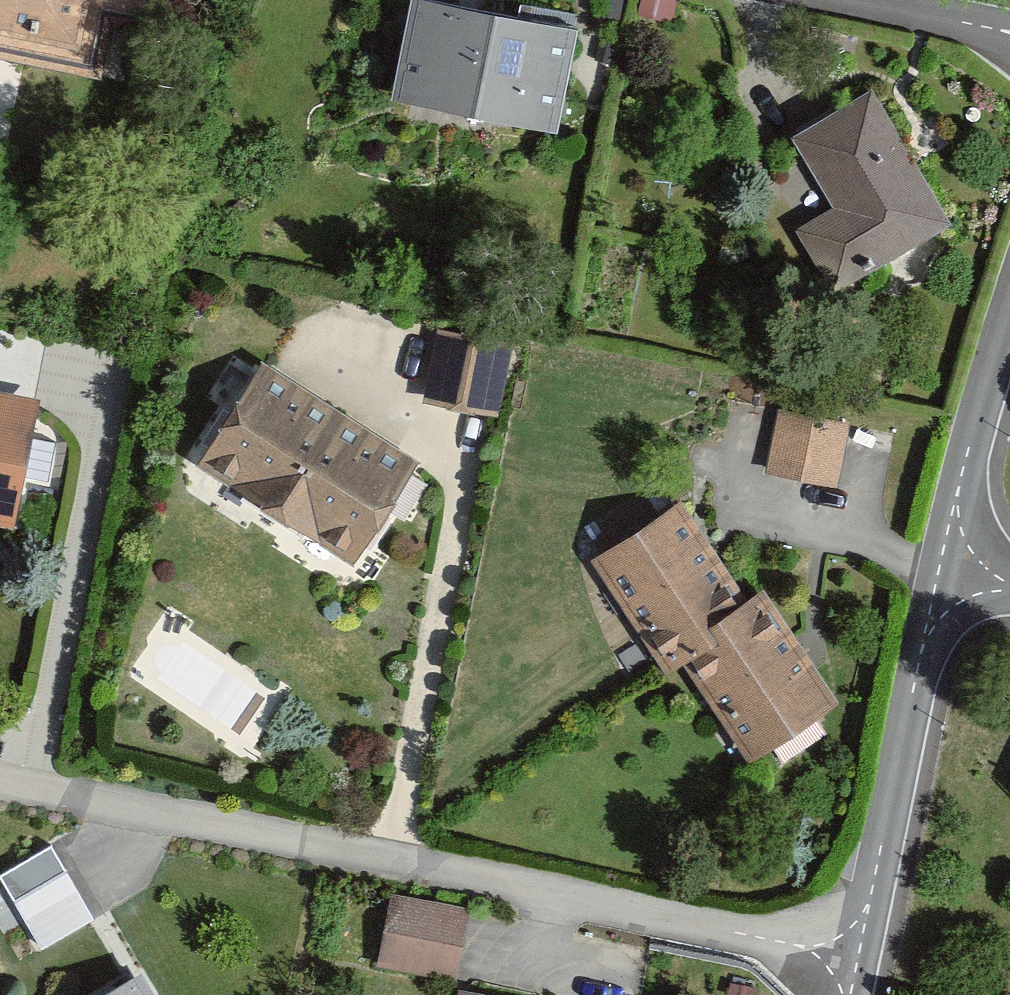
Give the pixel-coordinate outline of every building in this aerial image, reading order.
[(98,78),(110,19),(153,28),(158,0),(0,0),(0,58),(98,78)] [(417,0),(413,0),(393,102),(555,134),(576,31),(417,0)] [(872,95),(794,141),(832,206),(800,224),(836,286),(946,222),(872,95)] [(513,344),(438,330),(424,402),(499,417),(513,344)] [(262,366),(197,467),(352,566),(417,465),(262,366)] [(0,396),(0,521),(14,524),(36,403),(0,396)] [(846,426),(779,414),(769,472),(836,484),(846,426)] [(677,506),(593,563),(664,667),(681,656),(748,610),(677,506)] [(748,610),(681,656),(752,759),(841,699),(770,595),(748,610)] [(0,877),(0,879),(14,902),(66,871),(51,847),(0,877)] [(468,910),(389,896),(377,965),(456,979),(468,910)] [(93,994),(150,994),(134,970),(93,994)]
